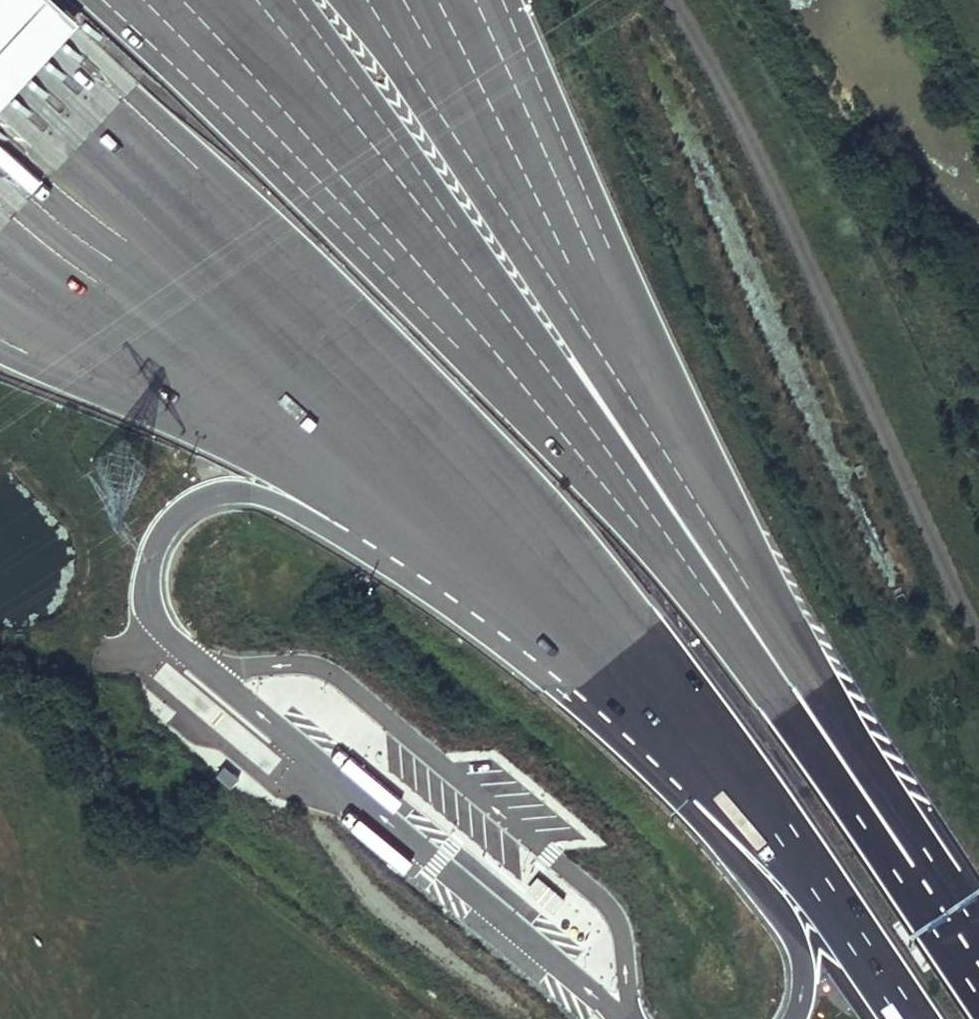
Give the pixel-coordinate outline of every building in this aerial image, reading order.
[(80,20),(59,0),(0,0),(0,106),(80,20)]
